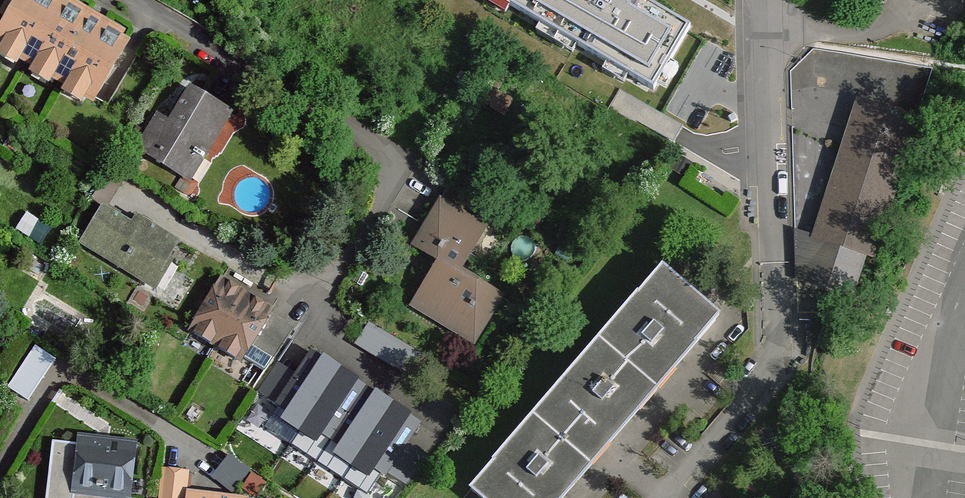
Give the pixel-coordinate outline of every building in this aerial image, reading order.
[(0,27),(0,45),(92,100),(128,41),(120,36),(123,32),(70,0),(16,0),(0,27)] [(648,87),(683,26),(637,0),(497,0),(648,87)] [(161,113),(139,150),(195,183),(237,111),(192,85),(172,119),(161,113)] [(860,104),(813,241),(878,263),(925,125),(860,104)] [(440,262),(413,307),(475,343),(503,296),(460,271),(486,227),(468,216),(477,200),(451,185),(415,247),(440,262)] [(106,206),(83,244),(159,289),(175,262),(172,259),(182,241),(140,216),(136,223),(106,206)] [(475,486),(489,497),(563,497),(721,316),(665,268),(475,486)] [(287,325),(220,283),(192,327),(241,358),(249,345),(267,356),(287,325)] [(413,369),(423,346),(369,322),(359,344),(413,369)] [(38,342),(11,384),(32,397),(59,355),(38,342)] [(319,359),(291,406),(330,429),(333,423),(352,434),(381,386),(346,366),(342,373),(319,359)] [(69,494),(74,495),(105,497),(132,497),(138,442),(76,435),(75,444),(69,494)] [(44,497),(74,497),(74,495),(69,494),(75,444),(51,442),(44,497)] [(161,497),(189,497),(189,494),(192,472),(164,469),(161,497)]
